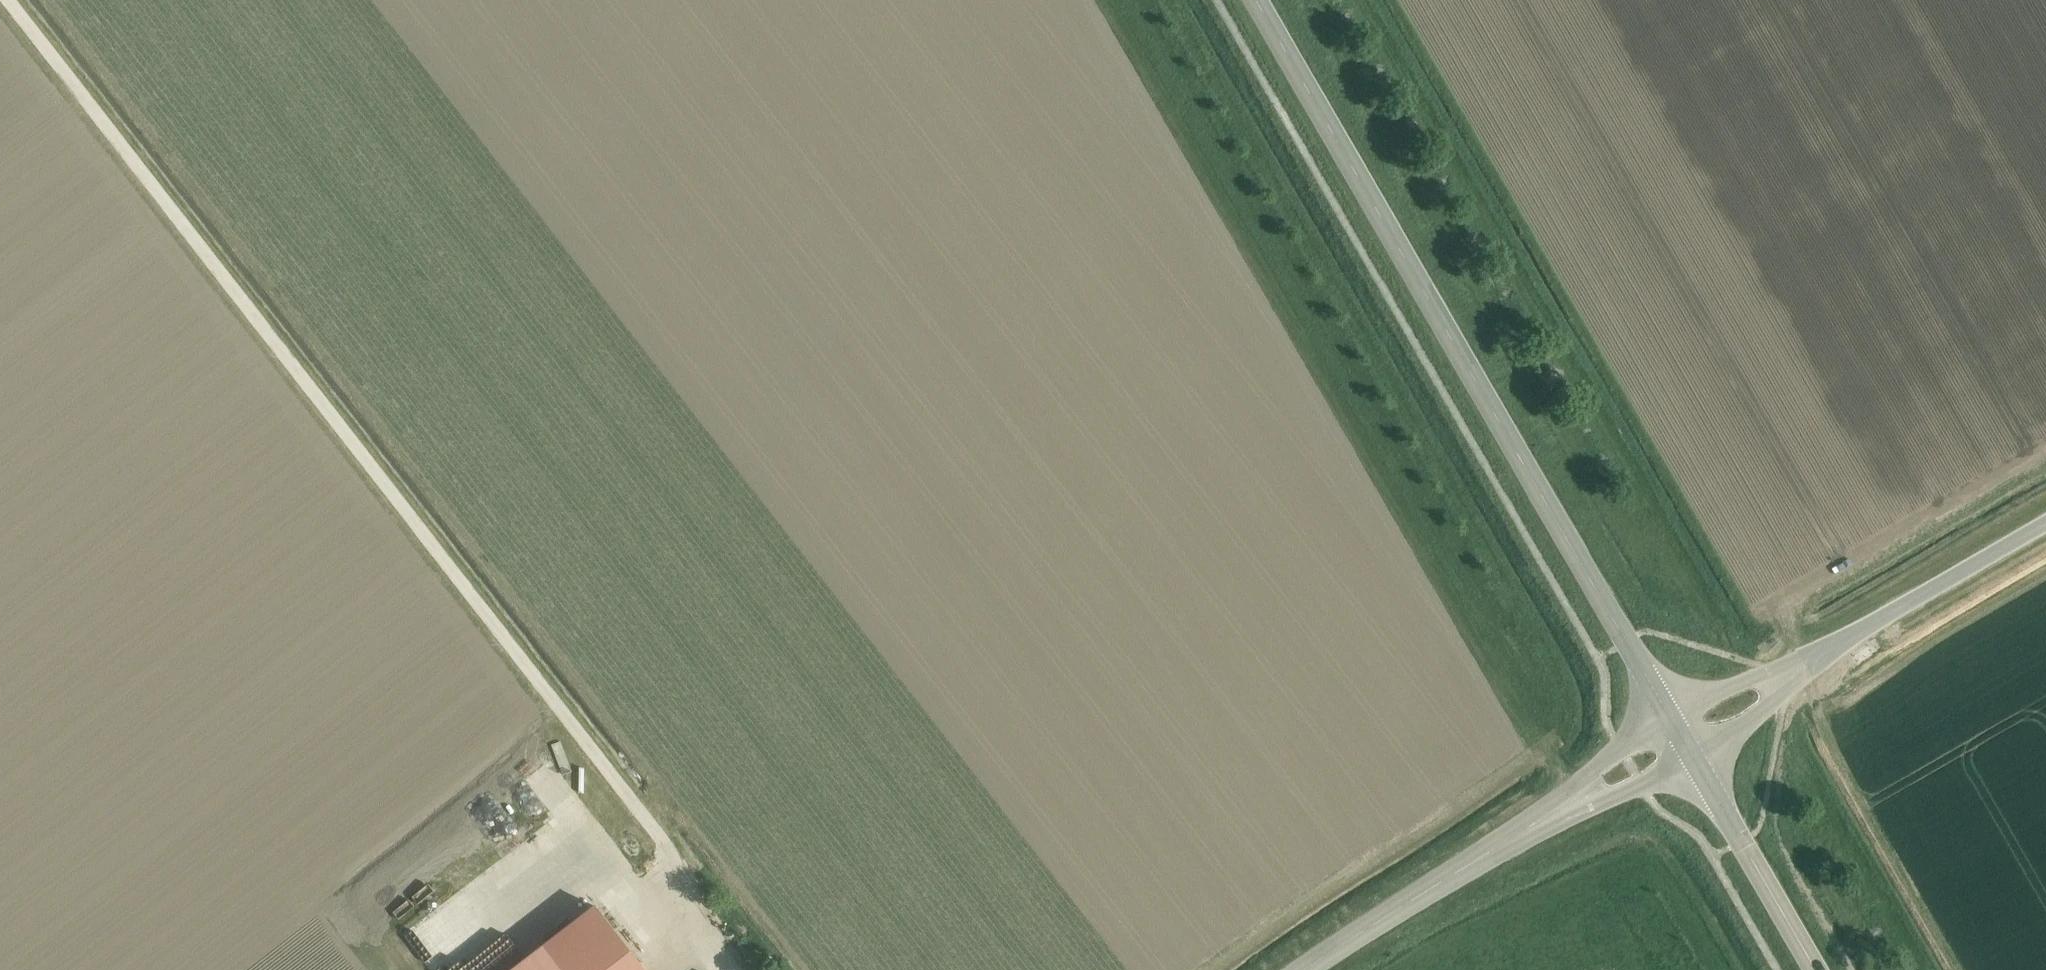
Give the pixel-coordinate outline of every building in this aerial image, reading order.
[(536,953),(514,969),(550,969),(536,953)]
